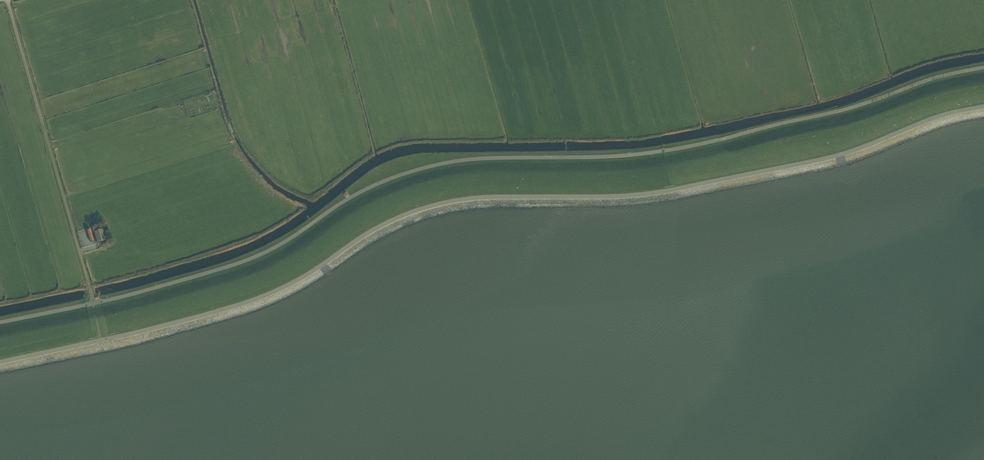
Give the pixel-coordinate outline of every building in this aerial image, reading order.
[(98,243),(106,240),(103,231),(95,233),(98,243)]
